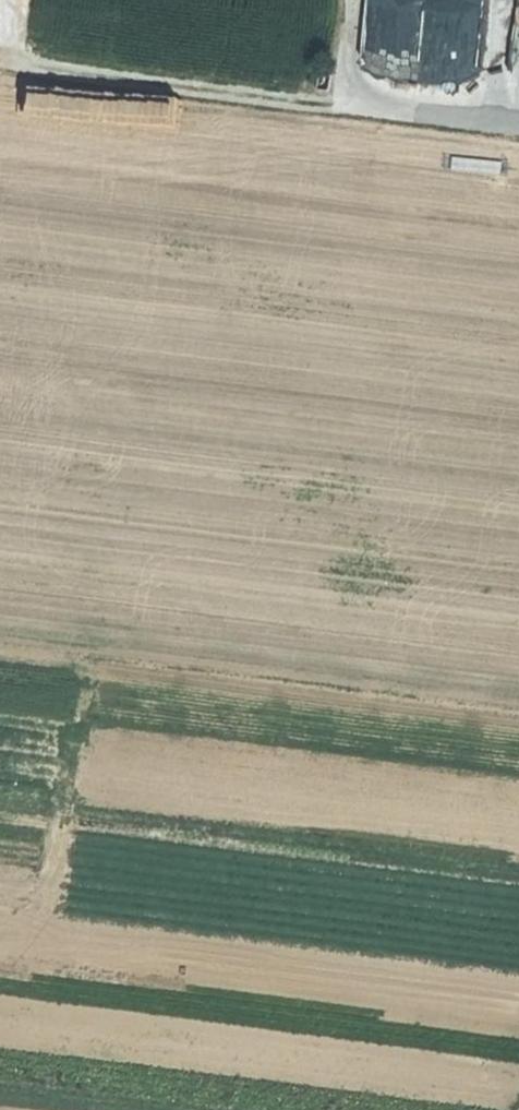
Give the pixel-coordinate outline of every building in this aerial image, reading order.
[(422,0),(340,0),(338,21),(420,28),(422,0)]
